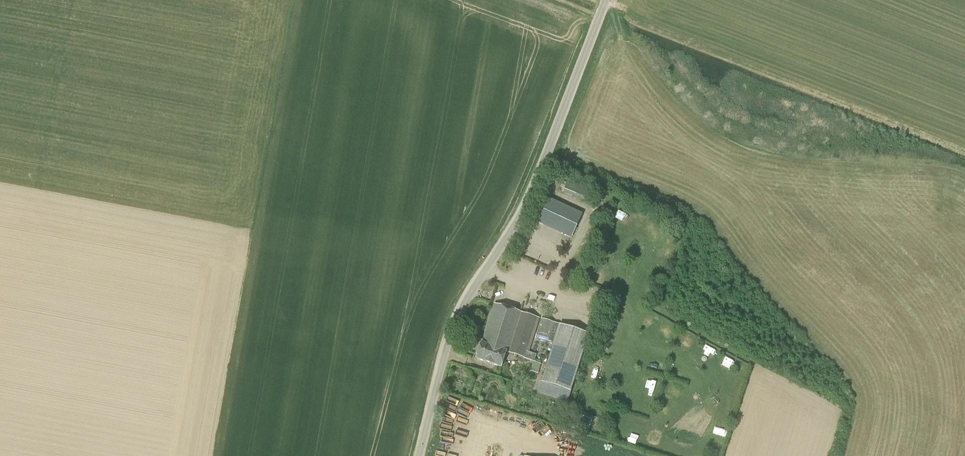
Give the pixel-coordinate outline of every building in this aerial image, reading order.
[(583,219),(546,200),(534,224),(571,243),(583,219)] [(647,224),(643,233),(654,237),(658,229),(647,224)] [(521,357),(534,318),(519,313),(519,312),(494,304),(476,359),(501,368),(506,352),(521,357)] [(550,337),(551,332),(552,330),(554,323),(541,319),(537,333),(550,337)] [(571,391),(589,333),(559,324),(541,382),(571,391)] [(538,374),(541,364),(533,362),(530,372),(538,374)] [(590,426),(594,417),(583,412),(579,421),(590,426)] [(597,426),(600,417),(595,415),(591,424),(597,426)] [(724,439),(726,430),(718,428),(716,437),(724,439)]
